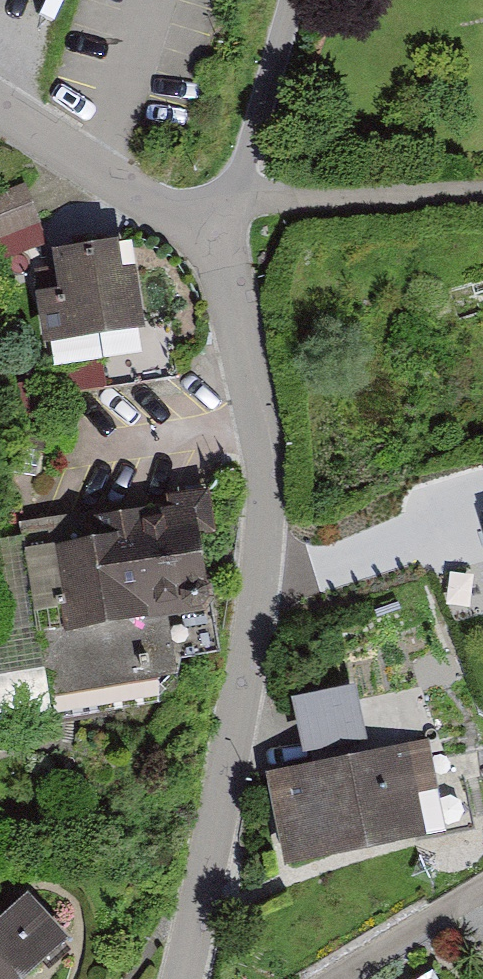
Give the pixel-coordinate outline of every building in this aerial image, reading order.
[(0,192),(0,254),(43,240),(23,184),(0,192)] [(132,244),(58,252),(62,294),(47,296),(52,341),(141,331),(132,244)] [(25,548),(23,532),(0,535),(0,719),(51,712),(49,695),(182,677),(174,616),(207,611),(193,504),(97,516),(99,538),(25,548)] [(432,745),(266,774),(284,870),(425,844),(415,791),(439,787),(432,745)] [(0,922),(0,978),(18,978),(65,941),(29,898),(0,922)]
